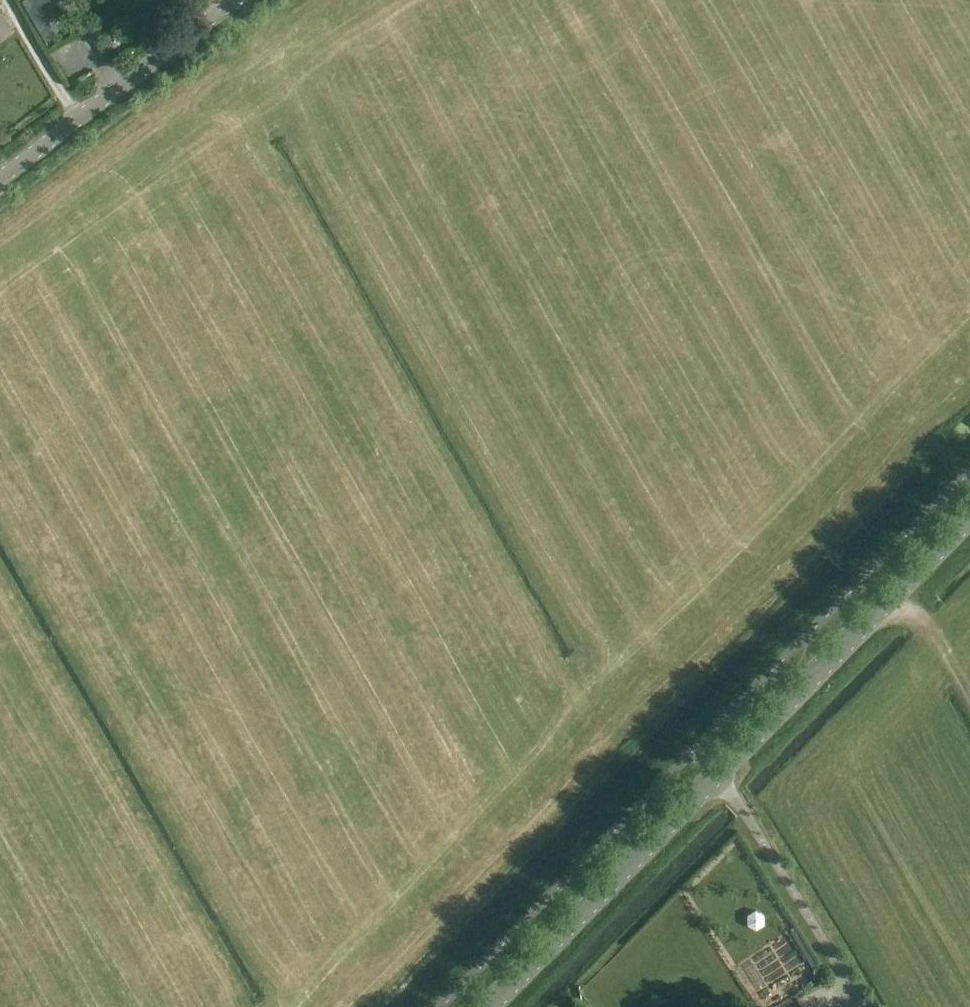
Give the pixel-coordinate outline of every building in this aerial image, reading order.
[(49,35),(69,28),(59,0),(37,0),(49,35)] [(12,31),(0,11),(0,37),(12,31)] [(68,102),(78,95),(68,80),(59,86),(68,102)]
